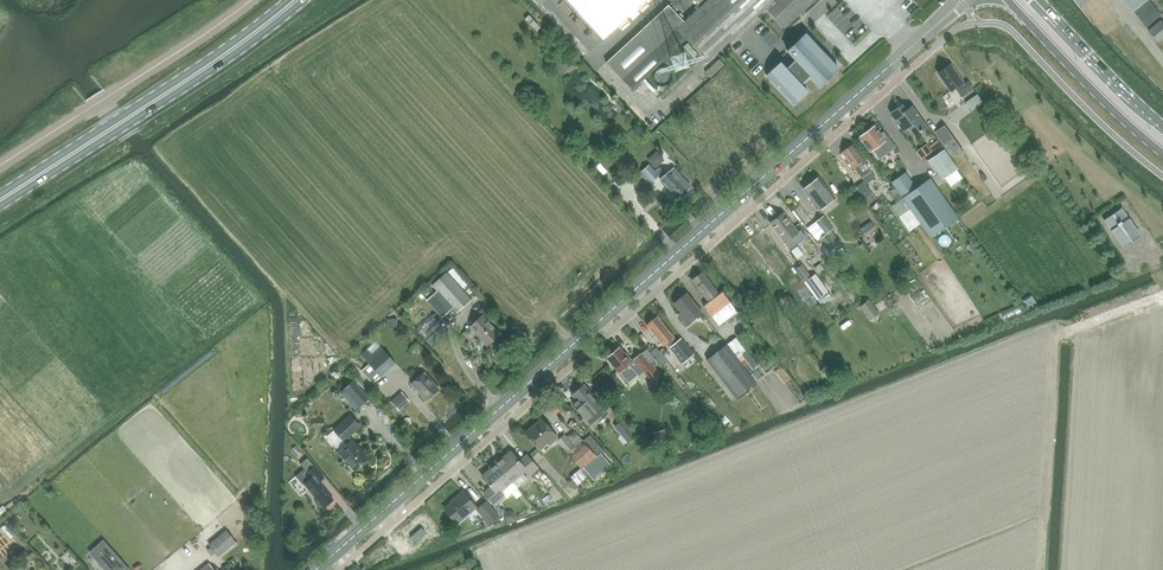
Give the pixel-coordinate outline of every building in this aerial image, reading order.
[(644,0),(566,0),(602,39),(644,0)] [(683,22),(669,7),(606,65),(632,93),(689,41),(708,62),(766,8),(784,28),(814,0),(707,0),(683,22)] [(1133,11),(1146,0),(1123,0),(1132,11),(1133,11)] [(1133,11),(1146,27),(1161,15),(1157,10),(1149,0),(1146,0),(1133,11)] [(1149,30),(1158,41),(1162,37),(1162,21),(1162,19),(1149,30)] [(832,74),(839,68),(808,34),(789,51),(797,60),(787,69),(781,62),(768,75),(794,104),(808,92),(802,85),(811,76),(821,87),(833,76),(832,74)] [(564,72),(573,64),(566,56),(557,65),(564,72)] [(954,89),(960,98),(971,91),(966,84),(964,86),(950,66),(937,75),(949,92),(954,89)] [(896,109),(890,113),(902,130),(909,126),(915,135),(921,131),(927,127),(914,109),(912,106),(908,109),(906,110),(905,109),(902,105),(896,109)] [(874,126),(864,134),(868,139),(864,142),(876,157),(878,160),(896,147),(884,132),(881,135),(874,126)] [(963,152),(945,126),(934,134),(952,160),(963,152)] [(941,146),(938,141),(930,146),(933,151),(941,146)] [(916,152),(921,160),(932,152),(926,144),(916,152)] [(861,177),(865,175),(867,178),(871,175),(869,172),(870,171),(853,145),(842,152),(852,168),(854,167),(861,177)] [(944,150),(929,161),(943,180),(945,179),(951,187),(963,179),(957,171),(958,169),(944,150)] [(642,172),(651,182),(658,176),(654,172),(649,166),(642,172)] [(658,176),(662,181),(679,200),(681,198),(683,198),(686,196),(685,194),(688,191),(688,190),(691,187),(674,167),(669,171),(669,170),(665,174),(659,168),(654,172),(658,176)] [(805,190),(820,209),(835,198),(818,177),(811,184),(808,184),(804,186),(805,190)] [(916,189),(902,199),(920,225),(925,232),(929,239),(932,237),(957,219),(956,219),(929,179),(916,189)] [(864,198),(861,200),(865,206),(876,199),(871,192),(871,193),(863,182),(856,187),(864,198)] [(920,225),(902,199),(891,206),(909,233),(920,225)] [(1104,220),(1123,248),(1141,236),(1121,208),(1104,220)] [(798,233),(784,213),(770,224),(784,243),(785,242),(790,248),(806,237),(801,230),(798,233)] [(816,222),(825,235),(820,238),(831,252),(839,245),(829,232),(833,228),(823,216),(819,219),(816,222)] [(861,229),(866,236),(876,230),(870,222),(861,229)] [(820,263),(815,267),(819,273),(824,269),(820,263)] [(803,265),(796,270),(817,299),(822,305),(832,298),(828,291),(815,274),(811,276),(803,265)] [(692,279),(708,300),(718,292),(702,271),(692,279)] [(459,312),(472,299),(448,272),(434,284),(439,290),(429,299),(443,314),(453,306),(459,312)] [(718,292),(708,300),(703,304),(712,315),(719,324),(737,310),(721,290),(718,292)] [(702,312),(696,305),(687,293),(674,303),(683,314),(680,316),(687,324),(702,312)] [(1022,301),(1029,311),(1037,305),(1030,295),(1022,301)] [(861,308),(871,319),(879,313),(869,301),(861,308)] [(501,334),(492,324),(483,314),(471,326),(488,345),(501,334)] [(399,326),(398,318),(398,317),(397,317),(387,318),(388,327),(399,326)] [(426,340),(433,334),(440,340),(446,334),(444,332),(448,329),(444,324),(440,328),(431,317),(417,329),(426,340)] [(659,339),(664,345),(666,343),(684,363),(694,354),(682,338),(678,341),(658,317),(655,319),(653,318),(649,321),(649,323),(647,325),(659,339)] [(745,349),(736,337),(728,343),(737,355),(750,371),(758,365),(745,349)] [(706,360),(736,398),(756,381),(726,345),(706,360)] [(368,349),(361,355),(369,364),(381,376),(395,364),(383,351),(380,347),(372,354),(368,349)] [(609,359),(607,360),(612,365),(613,364),(620,372),(629,383),(638,375),(639,376),(645,371),(653,380),(660,374),(650,364),(641,354),(641,353),(634,359),(634,360),(633,361),(625,353),(625,354),(619,348),(615,351),(613,351),(608,355),(609,356),(608,358),(609,359)] [(666,350),(662,354),(666,359),(670,355),(666,350)] [(425,372),(412,384),(427,401),(440,390),(425,372)] [(354,382),(342,393),(357,411),(370,399),(354,382)] [(576,399),(572,403),(587,420),(603,406),(584,385),(572,395),(576,399)] [(401,392),(390,401),(399,410),(409,401),(401,392)] [(327,438),(337,450),(335,451),(354,473),(356,471),(357,472),(369,462),(367,460),(369,459),(350,438),(362,428),(351,416),(327,438)] [(613,421),(619,428),(624,424),(618,416),(613,421)] [(526,434),(539,449),(547,442),(549,445),(557,438),(542,420),(526,434)] [(668,442),(665,431),(654,434),(657,445),(668,442)] [(581,467),(572,476),(570,478),(577,485),(579,483),(590,473),(595,479),(611,464),(601,453),(605,450),(590,435),(583,441),(575,432),(568,438),(565,434),(558,441),(581,467)] [(511,452),(497,464),(517,486),(538,468),(527,455),(527,456),(520,462),(511,452)] [(324,477),(314,466),(307,458),(300,464),(311,477),(304,483),(317,500),(316,501),(316,503),(320,508),(322,508),(323,507),(324,507),(334,499),(319,482),(324,477)] [(484,493),(495,505),(517,486),(497,464),(482,477),(491,487),(484,493)] [(476,506),(464,492),(456,499),(456,500),(445,510),(456,524),(476,506)] [(477,510),(489,524),(498,515),(487,501),(477,510)] [(510,521),(511,521),(514,519),(515,514),(512,510),(508,510),(504,512),(504,517),(506,520),(510,521)] [(423,526),(410,537),(415,543),(427,532),(423,526)] [(235,542),(225,530),(208,545),(218,557),(235,542)] [(95,559),(105,569),(114,569),(117,568),(123,562),(109,546),(102,552),(95,559)]
